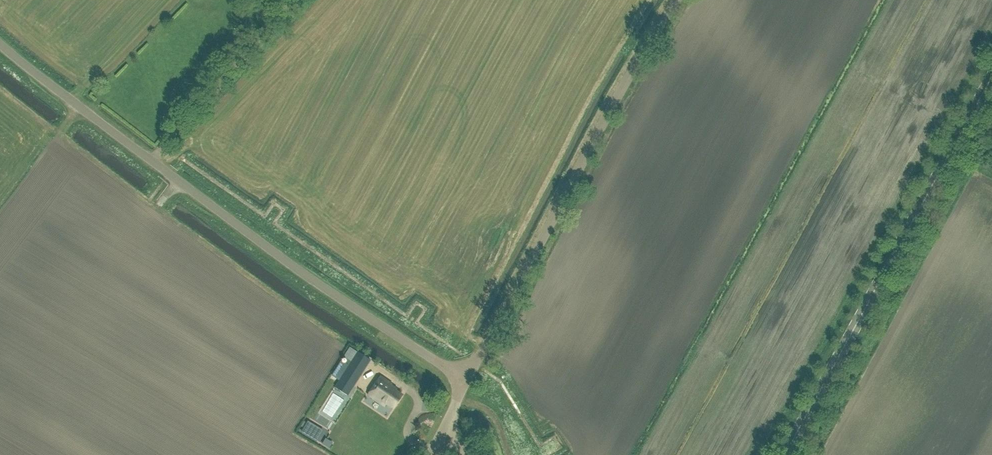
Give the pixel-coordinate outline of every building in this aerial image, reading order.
[(358,353),(335,388),(347,395),(369,361),(358,353)] [(393,409),(402,395),(389,387),(391,384),(380,377),(367,395),(379,403),(380,401),(385,405),(386,404),(393,409)] [(332,439),(341,426),(327,417),(319,430),(332,439)] [(307,421),(300,432),(310,438),(317,426),(307,421)]
